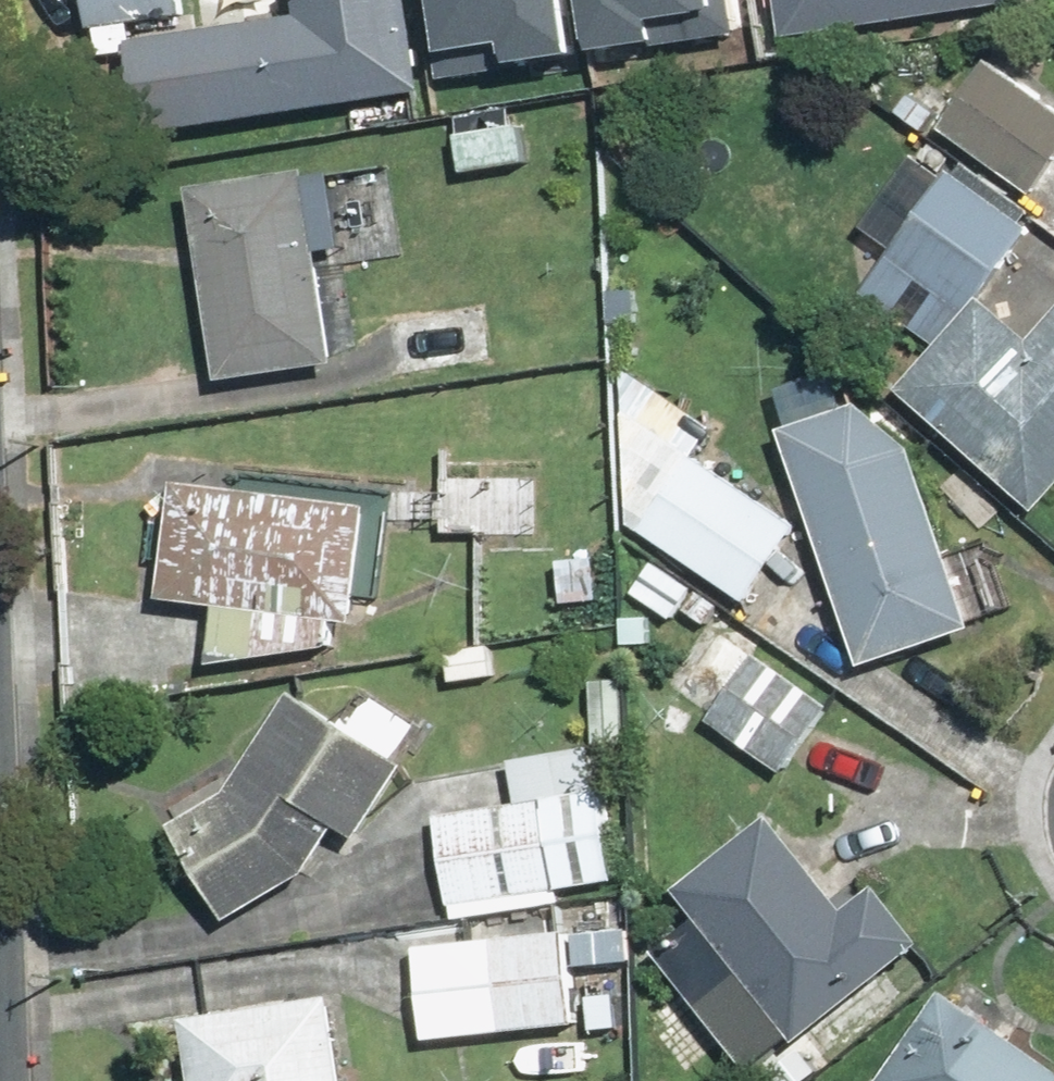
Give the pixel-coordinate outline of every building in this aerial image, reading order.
[(102,63),(143,57),(138,23),(194,14),(192,0),(93,0),(102,63)] [(160,135),(433,91),(418,0),(305,0),(307,14),(145,40),(160,135)] [(453,44),(492,38),(496,65),(589,50),(581,0),(446,0),(453,44)] [(604,46),(741,24),(737,0),(597,0),(604,46)] [(798,41),(1052,8),(1051,0),(792,0),(798,41)] [(1039,196),(1053,175),(1053,79),(1007,45),(967,100),(935,76),(903,119),(931,139),(941,125),(1039,196)] [(460,140),(465,178),(541,167),(535,129),(460,140)] [(966,166),(864,296),(936,352),(898,400),(1051,519),(1053,516),(1053,341),(1046,350),(982,301),(1041,225),(966,166)] [(325,176),(202,194),(230,386),(353,368),(325,176)] [(896,406),(787,443),(865,675),(974,638),(896,406)] [(650,533),(673,549),(643,593),(683,621),(714,577),(755,606),(804,537),(698,463),(650,533)] [(377,511),(185,494),(175,604),(257,611),(253,657),(343,665),(347,623),(367,624),(377,511)] [(839,717),(761,656),(713,718),(791,779),(839,717)] [(632,680),(598,680),(598,744),(631,745),(632,680)] [(346,728),(304,697),(243,792),(179,834),(241,925),(321,878),(353,834),(369,845),(423,770),(412,762),(430,737),(370,694),(346,728)] [(524,808),(444,821),(460,923),(576,904),(574,893),(623,885),(601,748),(517,762),(524,808)] [(860,917),(781,819),(685,897),(806,1045),(928,946),(887,895),(860,917)] [(428,947),(435,1041),(584,1030),(577,936),(428,947)] [(947,982),(878,1080),(1053,1080),(1053,1055),(947,982)] [(194,1028),(202,1080),(354,1080),(341,1003),(194,1028)]
